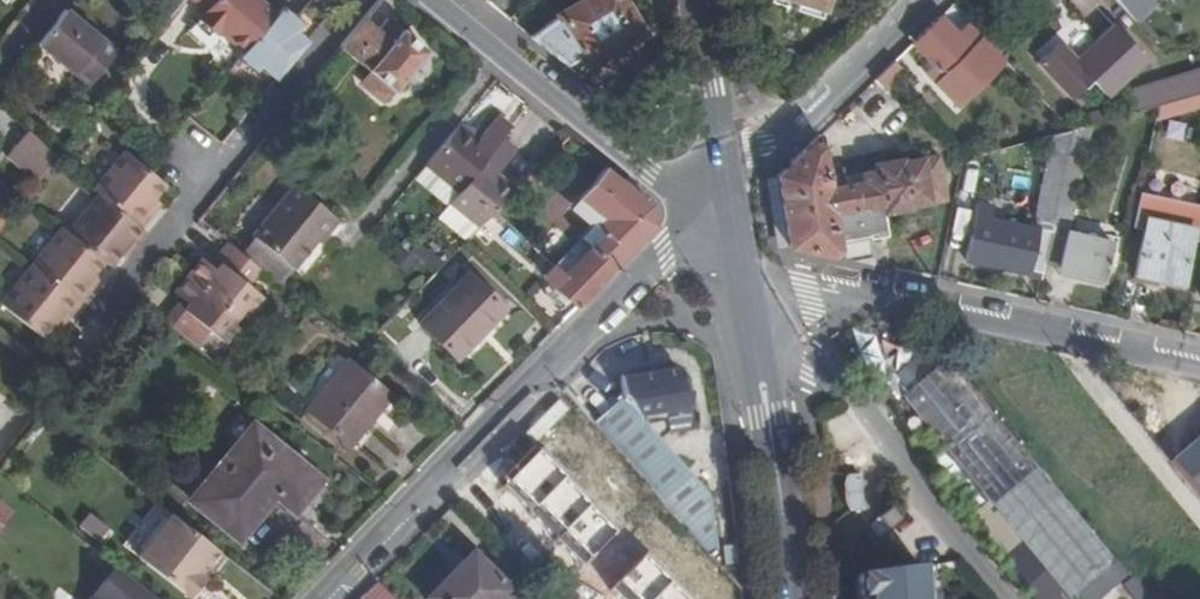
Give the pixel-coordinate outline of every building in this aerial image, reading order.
[(172,24),(192,0),(175,0),(162,15),(172,24)] [(214,10),(206,19),(224,34),(229,29),(252,49),(282,12),(268,0),(202,0),(214,10)] [(622,0),(609,0),(534,37),(570,67),(588,63),(594,72),(646,44),(622,0)] [(784,12),(803,17),(801,25),(827,31),(834,0),(787,0),(784,12)] [(1135,25),(1157,5),(1153,0),(1114,0),(1135,25)] [(306,27),(284,9),(282,12),(252,49),(241,62),(258,76),(263,70),(278,83),(311,43),(301,34),(306,27)] [(119,55),(68,13),(42,47),(91,88),(119,55)] [(956,109),(1003,61),(968,24),(958,34),(940,17),(924,33),(912,44),(941,73),(932,83),(956,109)] [(379,30),(367,20),(320,78),(333,89),(357,60),(369,69),(357,84),(381,103),(392,90),(394,89),(427,49),(388,18),(379,30)] [(1106,96),(1144,63),(1113,30),(1079,61),(1060,43),(1050,53),(1037,64),(1072,101),(1092,81),(1106,96)] [(904,74),(893,63),(875,80),(886,92),(904,74)] [(1199,93),(1199,71),(1129,92),(1135,112),(1156,106),(1199,93)] [(1199,109),(1199,93),(1156,106),(1152,124),(1199,109)] [(1125,157),(1144,161),(1152,124),(1156,106),(1135,112),(1070,131),(1050,233),(1043,265),(1074,272),(1103,279),(1114,225),(1075,217),(1090,145),(1127,152),(1125,157)] [(481,138),(461,123),(428,163),(461,190),(504,138),(514,128),(500,115),(481,138)] [(29,130),(6,158),(36,183),(60,156),(29,130)] [(1052,137),(1031,228),(1037,230),(1050,233),(1070,131),(1052,137)] [(828,189),(819,134),(776,176),(788,248),(839,259),(837,244),(868,239),(869,242),(887,238),(885,215),(909,211),(909,207),(944,201),(937,157),(901,164),(900,161),(876,165),(876,172),(862,174),(863,184),(828,189)] [(577,161),(586,151),(569,136),(559,146),(577,161)] [(451,201),(480,227),(517,190),(499,174),(518,150),(504,138),(461,190),(451,201)] [(6,303),(27,321),(150,172),(128,155),(99,191),(104,195),(73,233),(68,228),(6,303)] [(547,278),(577,307),(580,304),(655,227),(652,205),(607,168),(568,210),(599,240),(563,277),(556,270),(547,278)] [(169,187),(150,172),(27,321),(44,335),(56,322),(62,315),(67,321),(95,288),(89,283),(95,276),(105,264),(112,269),(124,255),(130,249),(136,254),(151,238),(143,231),(157,215),(151,209),(157,202),(169,187)] [(342,222),(299,186),(258,237),(297,268),(319,241),(324,234),(329,238),(342,222)] [(1199,246),(1199,208),(1137,195),(1130,230),(1144,233),(1134,283),(1148,286),(1156,288),(1158,278),(1182,284),(1190,243),(1199,246)] [(164,207),(157,202),(151,209),(157,215),(164,207)] [(1026,274),(1037,230),(1031,228),(989,220),(991,209),(978,207),(966,262),(994,267),(1026,274)] [(323,245),(329,238),(324,234),(319,241),(323,245)] [(189,300),(170,323),(201,349),(214,333),(229,346),(242,331),(227,318),(239,303),(255,314),(266,301),(251,288),(266,270),(234,244),(217,266),(207,258),(179,291),(189,300)] [(131,262),(136,254),(130,249),(124,255),(131,262)] [(479,338),(504,312),(465,274),(415,326),(454,364),(479,338)] [(101,282),(95,276),(89,283),(95,288),(101,282)] [(61,329),(67,321),(62,315),(56,322),(61,329)] [(529,337),(538,347),(553,332),(543,323),(529,337)] [(369,424),(390,400),(345,364),(303,415),(347,451),(369,424)] [(1036,471),(948,364),(925,383),(902,401),(990,508),(1065,598),(1075,598),(1118,563),(1040,468),(1036,471)] [(624,399),(593,426),(652,492),(683,527),(687,532),(715,505),(662,444),(668,437),(693,434),(690,391),(682,389),(682,372),(623,380),(624,399)] [(251,430),(183,511),(236,556),(276,510),(293,525),(308,506),(322,490),(251,430)] [(1171,464),(1199,499),(1199,440),(1196,443),(1171,464)] [(582,568),(613,535),(585,510),(586,508),(559,483),(561,481),(534,455),(530,451),(525,456),(506,475),(500,482),(504,486),(501,489),(527,517),(528,517),(554,543),(555,542),(582,568)] [(534,455),(561,481),(565,478),(537,452),(534,455)] [(585,510),(613,535),(616,532),(589,506),(586,508),(585,510)] [(218,554),(171,516),(135,559),(185,598),(191,598),(200,588),(204,583),(198,578),(218,554)] [(105,534),(87,519),(78,530),(96,544),(105,534)] [(426,598),(504,598),(510,593),(470,553),(444,580),(426,598)] [(644,555),(640,558),(666,585),(670,582),(644,555)] [(640,558),(609,591),(617,598),(679,598),(666,585),(640,558)] [(113,567),(86,598),(153,598),(113,567)] [(920,571),(857,580),(858,598),(923,598),(920,571)] [(1105,598),(1145,598),(1129,579),(1105,598)] [(376,583),(361,598),(392,598),(376,583)]
